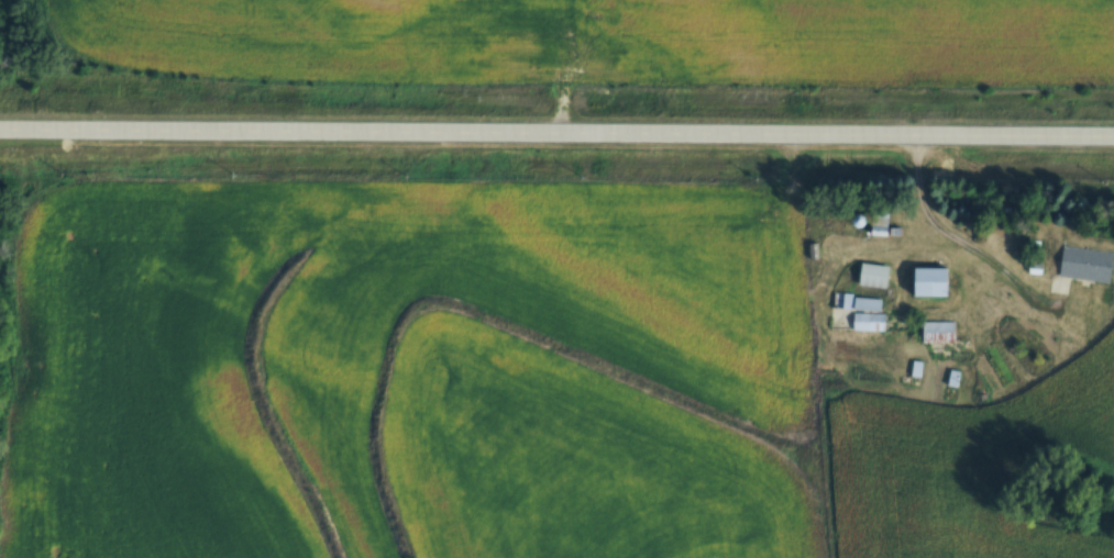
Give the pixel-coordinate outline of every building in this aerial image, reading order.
[(870,232),(886,232),(886,210),(870,210),(870,232)] [(1058,273),(1108,279),(1111,248),(1061,243),(1058,273)] [(857,282),(885,285),(887,263),(859,260),(857,282)] [(947,293),(947,265),(914,265),(914,293),(947,293)] [(832,306),(879,307),(879,292),(832,292),(832,306)] [(882,327),(882,311),(852,311),(852,327),(882,327)] [(953,318),(921,318),(921,339),(953,339),(953,318)]
